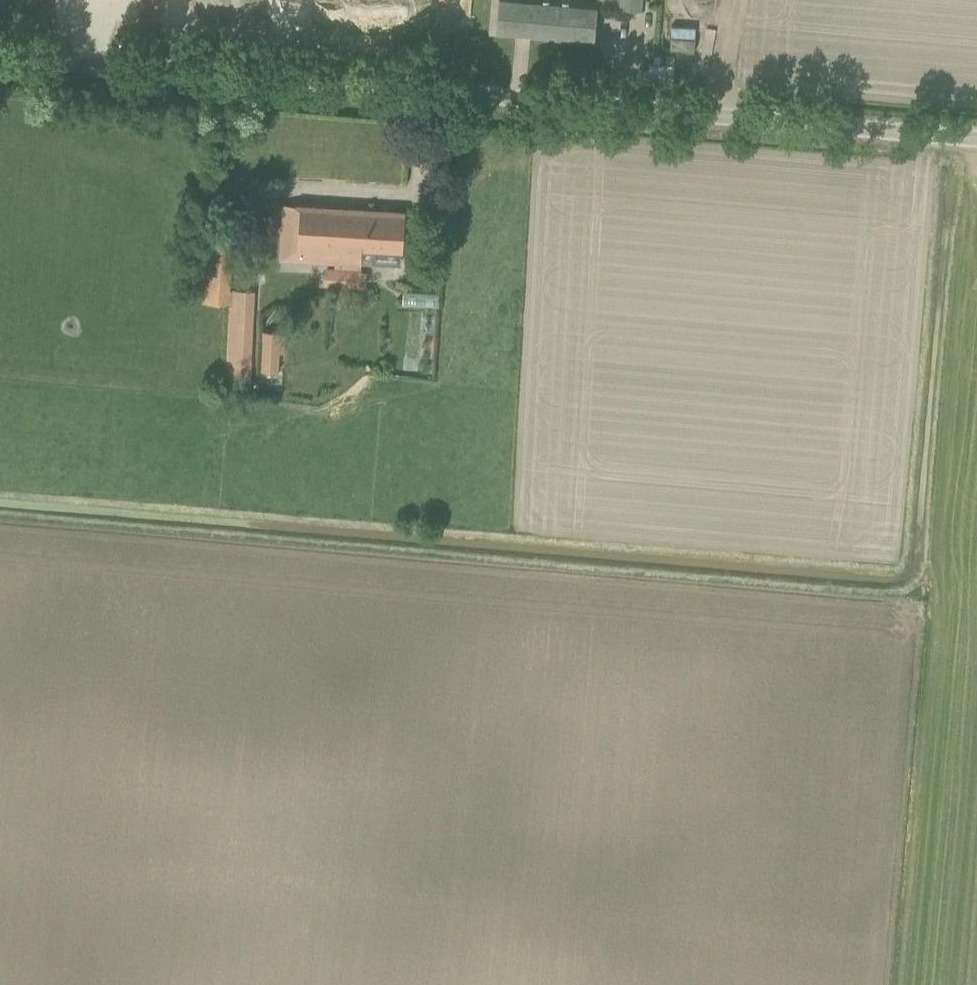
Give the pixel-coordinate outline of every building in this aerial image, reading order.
[(462,24),(463,0),(441,0),(440,11),(422,11),(421,23),(462,24)] [(597,4),(552,0),(499,0),(497,31),(594,39),(597,4)] [(405,212),(283,205),(282,225),(280,258),(334,261),(333,267),(324,267),(323,286),(332,287),(331,306),(346,307),(347,286),(367,287),(368,270),(366,270),(368,246),(403,248),(404,232),(405,212)] [(233,229),(204,228),(201,304),(228,305),(225,380),(226,380),(225,397),(241,397),(242,381),(251,381),(254,290),(230,289),(233,229)] [(262,330),(261,370),(278,372),(280,352),(284,352),(285,332),(262,330)]
